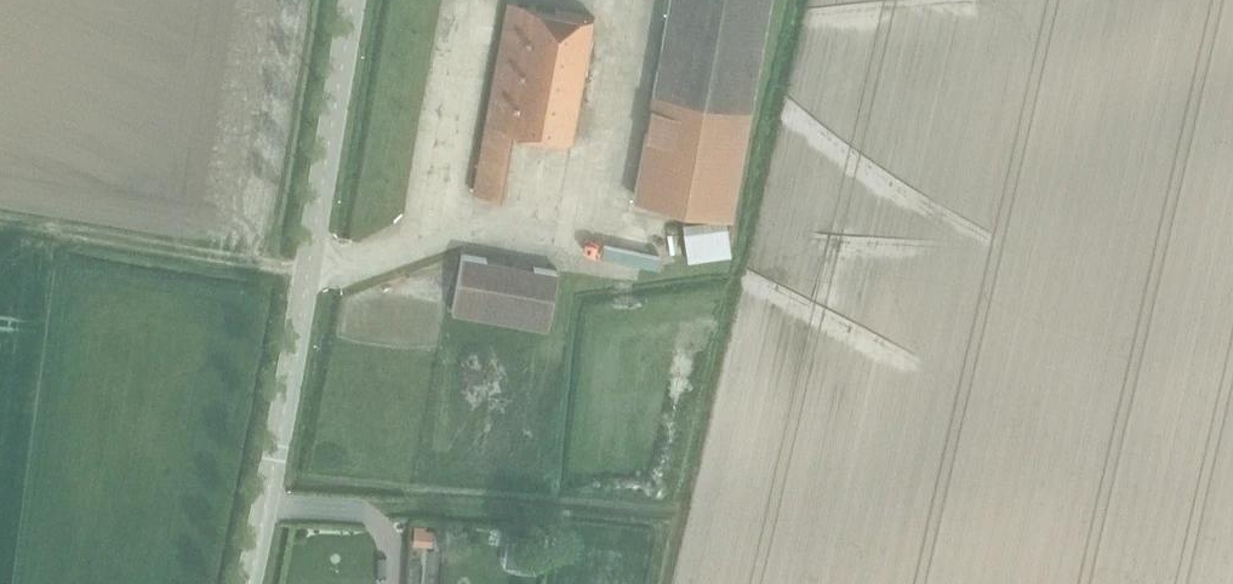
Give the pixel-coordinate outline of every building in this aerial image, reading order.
[(497,196),(500,197),(513,128),(571,138),(593,15),(508,0),(473,192),(497,196)] [(732,211),(770,0),(670,0),(635,195),(732,211)] [(462,253),(452,311),(476,315),(486,258),(462,253)] [(556,270),(486,258),(476,315),(546,327),(556,270)]
